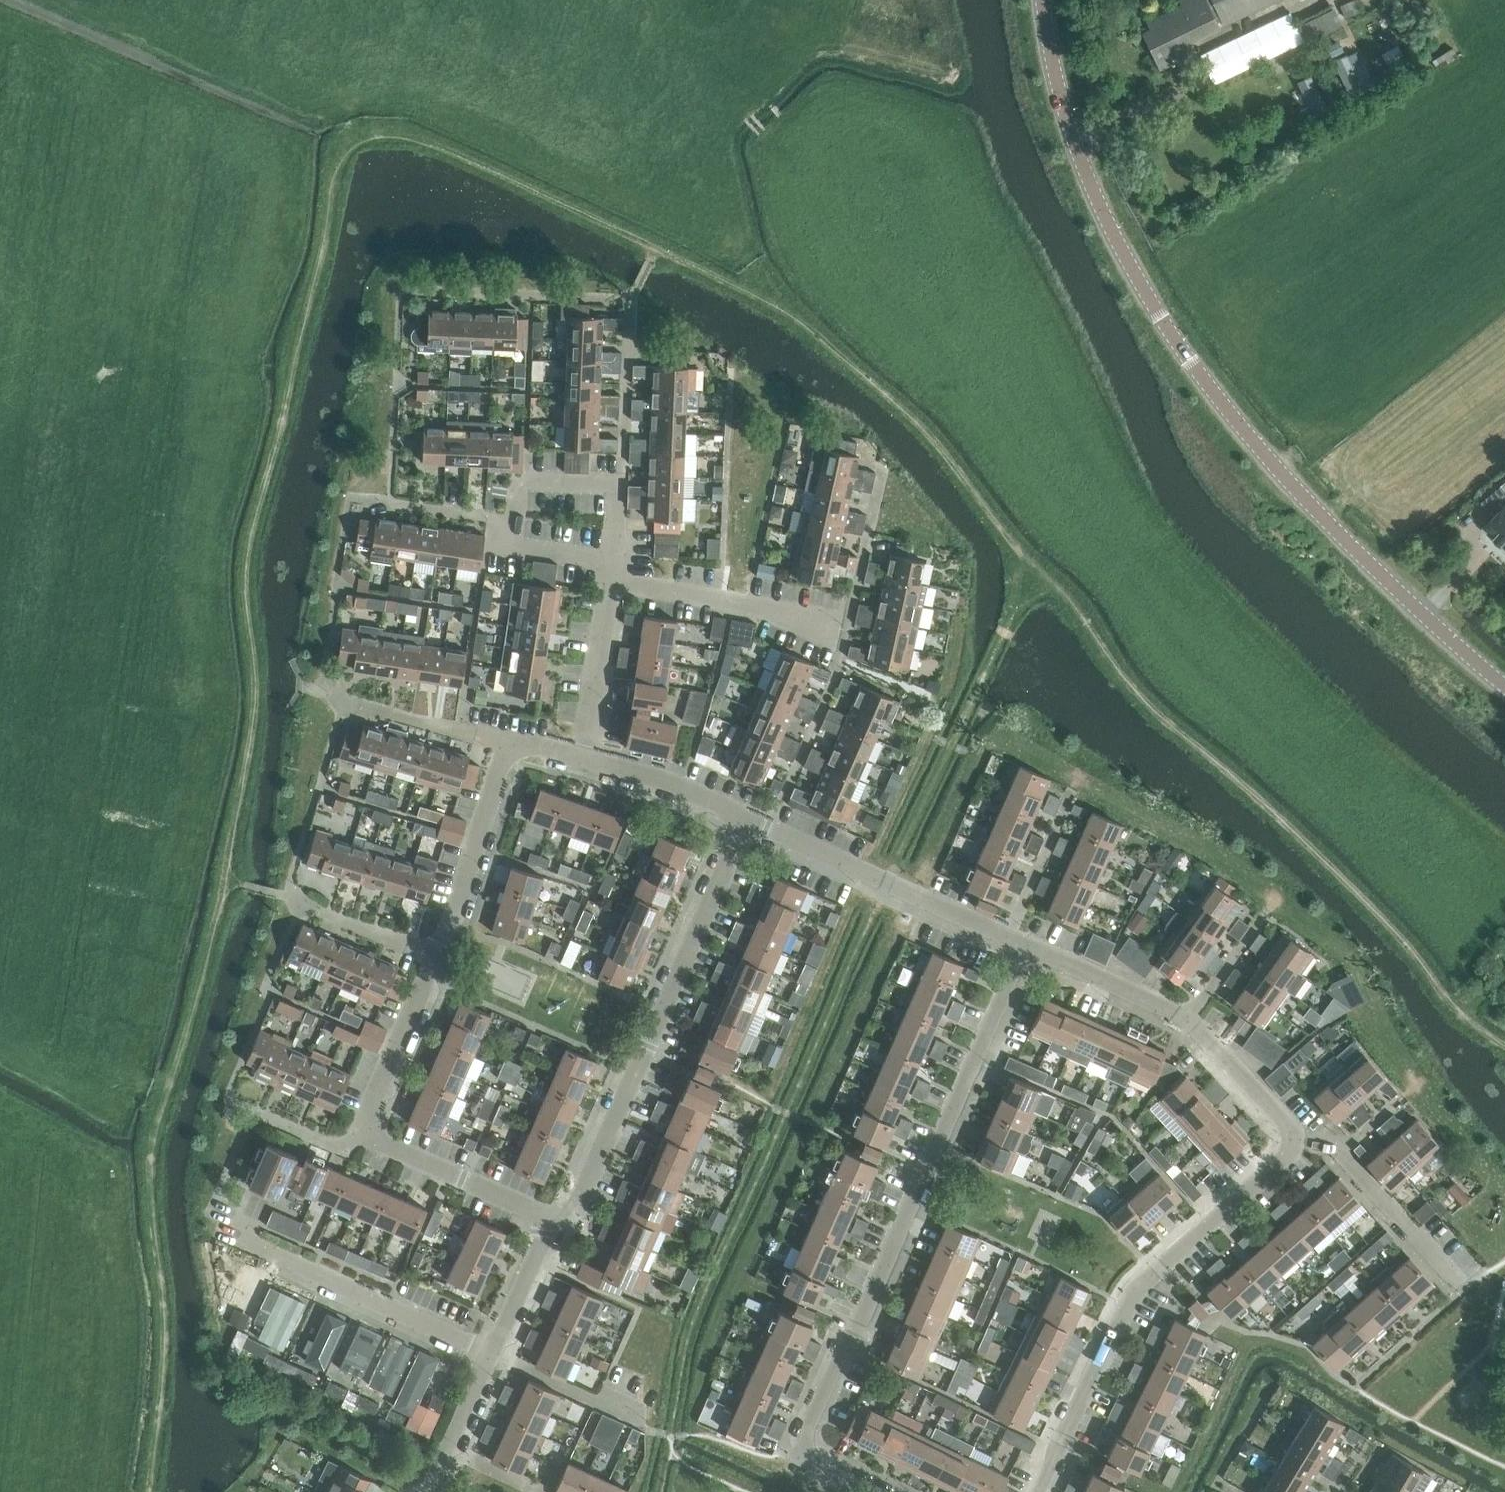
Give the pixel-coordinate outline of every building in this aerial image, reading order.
[(1184,55),(1177,41),(1187,36),(1195,32),(1197,36),(1217,27),(1204,0),(1179,0),(1182,5),(1146,22),(1150,29),(1142,33),(1159,67),(1184,55)] [(1274,0),(1210,0),(1222,25),(1274,0)] [(1345,17),(1359,10),(1355,0),(1350,0),(1339,5),(1345,17)] [(1307,40),(1309,39),(1340,25),(1332,8),(1299,23),(1307,40)] [(1336,41),(1325,47),(1330,57),(1341,52),(1336,41)] [(567,338),(601,339),(602,327),(622,328),(622,318),(588,316),(588,304),(560,303),(560,318),(568,318),(567,338)] [(494,312),(492,347),(515,347),(525,347),(526,318),(516,317),(516,313),(515,313),(515,308),(502,307),(494,307),(494,312)] [(416,343),(449,345),(451,310),(428,309),(428,311),(418,311),(417,327),(413,329),(410,333),(410,337),(412,341),(416,343)] [(451,310),(449,345),(449,354),(470,355),(471,346),(472,311),(451,310)] [(471,346),(492,347),(494,312),(472,311),(471,346)] [(533,337),(543,337),(544,322),(534,321),(533,337)] [(533,337),(533,348),(538,348),(543,344),(543,337),(533,337)] [(620,362),(621,351),(601,350),(601,339),(567,338),(566,360),(620,362)] [(652,375),(651,387),(694,389),(694,367),(687,367),(687,359),(669,357),(669,366),(632,364),(632,374),(652,375)] [(565,381),(600,383),(600,372),(620,372),(620,362),(566,360),(565,381)] [(495,377),(502,377),(503,366),(495,365),(495,377)] [(428,371),(417,371),(417,382),(427,382),(428,371)] [(459,373),(459,384),(469,384),(469,374),(459,373)] [(480,374),(469,374),(469,384),(480,385),(480,374)] [(514,376),(514,386),(524,386),(524,376),(514,376)] [(718,389),(726,389),(727,381),(718,380),(718,389)] [(619,394),(599,394),(600,383),(565,381),(564,403),(619,405),(619,394)] [(631,398),(631,408),(685,411),(698,411),(699,390),(694,389),(651,387),(651,398),(631,398)] [(416,390),(416,401),(427,401),(428,390),(416,390)] [(458,391),(458,402),(468,402),(469,391),(458,391)] [(479,402),(479,391),(469,391),(468,402),(479,402)] [(516,402),(523,402),(524,391),(511,391),(511,396),(516,402)] [(563,424),(598,426),(598,415),(618,416),(619,405),(564,403),(563,424)] [(684,432),(685,411),(631,408),(630,419),(650,420),(650,431),(684,432)] [(466,463),(467,429),(467,421),(446,420),(445,428),(444,462),(466,463)] [(467,429),(466,463),(487,464),(489,421),(467,421),(467,429)] [(487,469),(509,470),(521,470),(521,462),(522,434),(511,433),(511,430),(498,430),(499,422),(489,421),(487,464),(487,469)] [(598,426),(563,424),(562,447),(564,447),(576,447),(589,448),(617,449),(617,439),(597,438),(598,426)] [(421,461),(444,462),(445,428),(423,427),(421,461)] [(629,441),(629,451),(695,454),(696,433),(684,432),(650,431),(649,441),(629,441)] [(873,482),(875,472),(856,467),(858,456),(853,454),(856,442),(820,434),(817,446),(813,449),(809,468),(873,482)] [(563,471),(575,472),(576,447),(564,447),(563,471)] [(575,472),(588,472),(589,448),(576,447),(575,472)] [(787,463),(794,465),(797,452),(784,449),(781,462),(787,463)] [(629,451),(628,462),(648,463),(648,474),(694,476),(696,476),(697,454),(695,454),(629,451)] [(722,477),(723,465),(713,464),(713,476),(722,477)] [(851,487),(871,492),(873,482),(809,468),(804,489),(815,491),(848,499),(851,487)] [(627,484),(627,494),(637,495),(681,497),(693,497),(694,476),(648,474),(647,485),(627,484)] [(1481,502),(1494,514),(1504,503),(1504,481),(1501,484),(1481,502)] [(776,484),(773,499),(781,501),(784,485),(776,484)] [(722,499),(722,487),(712,487),(712,498),(722,499)] [(815,491),(810,512),(863,524),(866,514),(846,509),(848,499),(815,491)] [(627,494),(626,505),(637,505),(637,495),(627,494)] [(637,495),(637,505),(646,506),(646,518),(655,518),(654,530),(678,531),(679,519),(680,519),(681,497),(637,495)] [(1482,527),(1504,549),(1504,503),(1494,514),(1482,527)] [(772,504),(770,512),(778,514),(780,506),(772,504)] [(861,534),(863,524),(810,512),(804,511),(800,532),(839,541),(842,530),(861,534)] [(359,518),(354,549),(357,550),(358,548),(368,549),(367,551),(370,552),(368,560),(391,564),(392,555),(398,521),(375,518),(375,521),(359,518)] [(419,524),(398,521),(392,555),(414,558),(419,524)] [(435,561),(440,527),(419,524),(414,558),(435,561)] [(440,527),(435,561),(456,565),(462,531),(440,527)] [(654,530),(654,542),(677,543),(678,531),(654,530)] [(479,568),(484,534),(462,531),(456,565),(479,568)] [(856,556),(837,552),(839,541),(800,532),(795,553),(854,566),(856,556)] [(720,556),(721,537),(708,536),(708,555),(720,556)] [(654,542),(653,555),(677,556),(677,543),(654,542)] [(889,553),(885,575),(918,582),(923,560),(913,558),(915,550),(896,545),(894,554),(889,553)] [(832,572),(852,576),(854,566),(795,553),(790,575),(829,584),(832,572)] [(533,559),(529,583),(541,585),(545,561),(533,559)] [(865,570),(875,573),(878,562),(867,560),(865,570)] [(557,563),(545,561),(541,585),(553,587),(557,563)] [(759,563),(757,573),(770,576),(774,577),(776,566),(759,563)] [(875,573),(865,570),(863,580),(873,583),(875,573)] [(885,575),(880,596),(922,605),(926,584),(918,582),(885,575)] [(358,577),(356,587),(367,588),(369,579),(358,577)] [(513,581),(509,603),(551,610),(556,611),(559,595),(554,594),(555,587),(553,587),(541,585),(529,583),(521,582),(513,581)] [(399,585),(398,594),(408,595),(409,586),(399,585)] [(422,598),(424,589),(409,586),(408,595),(422,598)] [(484,589),(482,599),(491,600),(493,590),(484,589)] [(439,591),(437,600),(450,602),(452,593),(439,591)] [(461,604),(462,595),(452,593),(450,602),(461,604)] [(364,607),(366,596),(355,595),(353,606),(364,607)] [(858,602),(856,613),(917,626),(922,605),(880,596),(878,606),(858,602)] [(481,608),(480,610),(489,611),(491,600),(482,599),(481,608)] [(397,601),(395,611),(405,613),(406,603),(397,601)] [(416,615),(417,604),(406,603),(405,613),(416,615)] [(509,603),(506,625),(514,626),(548,631),(549,625),(554,626),(556,611),(551,610),(509,603)] [(449,609),(440,608),(438,618),(448,620),(449,609)] [(461,622),(470,623),(472,613),(462,611),(461,622)] [(633,624),(634,613),(624,612),(622,622),(633,624)] [(873,627),(871,638),(912,647),(917,626),(856,613),(854,622),(873,627)] [(644,615),(640,637),(672,642),(676,620),(644,615)] [(708,638),(721,641),(725,617),(713,615),(708,638)] [(727,642),(739,644),(743,620),(731,618),(727,642)] [(743,620),(739,644),(751,646),(755,622),(743,620)] [(342,628),(336,662),(352,664),(352,668),(374,671),(381,630),(381,627),(360,624),(359,630),(342,628)] [(506,625),(503,646),(545,652),(548,631),(506,625)] [(396,675),(402,633),(381,630),(374,671),(396,675)] [(486,633),(477,631),(475,642),(485,643),(486,633)] [(417,678),(422,644),(423,636),(402,633),(396,675),(417,678)] [(637,658),(669,663),(672,642),(640,637),(637,658)] [(849,644),(846,655),(907,669),(912,647),(871,638),(868,648),(849,644)] [(474,652),(483,654),(485,643),(475,642),(474,652)] [(422,644),(417,678),(438,681),(444,647),(422,644)] [(617,655),(628,657),(629,646),(619,645),(617,655)] [(770,645),(761,665),(772,670),(798,681),(804,683),(808,674),(816,677),(826,681),(831,671),(826,669),(821,667),(813,663),(798,657),(781,649),(770,645)] [(503,646),(499,667),(542,674),(545,652),(503,646)] [(444,647),(438,681),(461,685),(466,651),(444,647)] [(724,651),(719,670),(728,672),(733,654),(724,651)] [(628,657),(617,655),(616,665),(626,667),(628,657)] [(637,658),(634,679),(666,684),(669,663),(637,658)] [(495,669),(492,688),(504,690),(504,691),(538,696),(543,697),(546,681),(541,680),(542,674),(499,667),(499,668),(495,669)] [(817,702),(808,697),(799,694),(804,684),(772,670),(763,690),(813,711),(817,702)] [(468,685),(475,686),(478,687),(480,676),(470,675),(468,685)] [(851,704),(883,718),(890,721),(899,701),(842,676),(837,686),(855,694),(851,704)] [(634,679),(630,702),(662,707),(666,684),(634,679)] [(936,692),(939,684),(928,680),(925,688),(936,692)] [(717,682),(713,691),(722,695),(726,685),(717,682)] [(747,706),(755,709),(786,723),(791,713),(809,721),(813,711),(763,690),(756,686),(747,706)] [(706,691),(690,688),(681,719),(697,724),(706,691)] [(474,689),(472,703),(482,704),(484,690),(474,689)] [(824,716),(834,720),(874,738),(883,718),(851,704),(846,715),(828,707),(824,716)] [(786,723),(755,709),(746,729),(796,751),(800,741),(782,733),(786,723)] [(669,754),(672,738),(676,722),(632,711),(624,743),(669,754)] [(705,724),(713,728),(717,717),(710,714),(705,724)] [(834,720),(824,716),(820,726),(830,730),(834,720)] [(834,720),(830,730),(838,734),(834,744),(865,758),(874,738),(834,720)] [(338,756),(346,758),(374,766),(385,730),(363,723),(359,735),(346,731),(338,756)] [(728,745),(737,749),(769,763),(774,752),(792,760),(796,751),(746,729),(737,725),(728,745)] [(385,730),(374,766),(394,773),(396,767),(406,736),(407,731),(395,728),(394,733),(385,730)] [(701,734),(696,751),(708,755),(714,740),(701,734)] [(426,743),(406,736),(396,767),(417,773),(426,743)] [(436,786),(447,749),(426,743),(417,773),(415,780),(436,786)] [(865,758),(834,744),(829,754),(811,746),(807,756),(857,777),(865,758)] [(471,788),(477,768),(478,765),(467,761),(469,755),(447,749),(436,786),(457,793),(460,784),(471,788)] [(769,763),(737,749),(728,770),(760,783),(769,763)] [(817,784),(848,797),(857,777),(807,756),(803,765),(821,773),(817,784)] [(894,770),(902,774),(905,766),(898,763),(894,770)] [(1010,785),(1039,799),(1048,778),(1019,765),(1010,785)] [(769,787),(778,791),(783,781),(773,777),(769,787)] [(340,779),(339,783),(337,790),(347,793),(350,782),(340,779)] [(885,790),(893,793),(897,785),(888,781),(885,790)] [(817,784),(812,794),(803,790),(798,788),(794,786),(789,796),(848,822),(857,801),(848,797),(817,784)] [(1001,805),(1031,818),(1039,799),(1010,785),(1001,805)] [(539,788),(528,818),(550,826),(561,795),(539,788)] [(385,805),(388,795),(367,789),(364,799),(385,805)] [(884,792),(879,802),(888,806),(892,796),(884,792)] [(1049,793),(1045,801),(1057,806),(1060,798),(1049,793)] [(388,795),(385,805),(395,808),(398,798),(388,795)] [(561,795),(550,826),(570,833),(581,802),(561,795)] [(789,796),(786,803),(798,809),(845,830),(848,822),(789,796)] [(335,797),(332,807),(342,810),(345,800),(335,797)] [(513,815),(525,818),(526,819),(530,804),(517,801),(513,815)] [(1053,814),(1057,806),(1045,801),(1041,809),(1053,814)] [(570,833),(590,840),(601,810),(581,802),(570,833)] [(1073,803),(1070,811),(1081,816),(1085,808),(1073,803)] [(426,817),(429,807),(419,804),(416,814),(426,817)] [(992,825),(1022,838),(1031,818),(1001,805),(992,825)] [(429,807),(426,817),(441,821),(443,814),(444,811),(429,807)] [(372,809),(369,818),(380,822),(383,812),(372,809)] [(590,840),(612,848),(623,817),(601,810),(590,840)] [(1091,811),(1082,831),(1111,844),(1120,824),(1091,811)] [(390,825),(393,815),(383,812),(380,822),(390,825)] [(441,821),(440,825),(462,832),(466,821),(443,814),(441,821)] [(869,815),(864,826),(877,832),(880,825),(882,821),(869,815)] [(421,834),(422,832),(424,825),(414,821),(411,831),(421,834)] [(424,825),(422,832),(436,837),(438,829),(424,825)] [(436,837),(444,839),(459,844),(462,832),(440,825),(438,829),(436,837)] [(992,825),(984,845),(1013,858),(1022,838),(992,825)] [(351,844),(330,837),(331,833),(315,829),(305,862),(320,867),(320,868),(341,874),(351,844)] [(633,836),(623,831),(619,841),(629,846),(633,836)] [(1082,831),(1073,851),(1102,864),(1111,844),(1082,831)] [(1031,833),(1028,841),(1039,846),(1043,838),(1031,833)] [(351,844),(341,874),(362,881),(374,842),(366,839),(365,839),(366,837),(354,834),(351,844)] [(650,855),(680,868),(689,847),(659,834),(650,855)] [(1055,843),(1067,848),(1071,840),(1059,835),(1055,843)] [(615,851),(624,855),(629,846),(619,841),(615,851)] [(1036,854),(1039,846),(1028,841),(1024,849),(1036,854)] [(374,888),(375,884),(383,887),(392,856),(394,848),(374,842),(362,881),(364,881),(363,885),(374,888)] [(1055,843),(1052,851),(1063,857),(1067,848),(1055,843)] [(984,845),(975,864),(1005,877),(1013,858),(984,845)] [(1167,873),(1181,853),(1173,847),(1159,867),(1167,873)] [(632,871),(641,875),(671,888),(673,883),(678,885),(684,870),(680,868),(650,855),(641,851),(632,871)] [(1064,871),(1094,884),(1102,864),(1073,851),(1064,871)] [(536,865),(539,855),(529,852),(526,862),(536,865)] [(539,855),(536,865),(545,869),(549,859),(539,855)] [(392,856),(383,887),(403,893),(413,862),(392,856)] [(403,893),(425,900),(434,869),(413,862),(403,893)] [(975,864),(966,885),(970,887),(998,899),(1003,886),(1007,878),(1005,877),(975,864)] [(511,866),(504,888),(535,897),(539,886),(542,876),(511,866)] [(576,879),(580,869),(571,866),(567,876),(576,879)] [(580,869),(576,879),(587,883),(590,873),(580,869)] [(1014,871),(1011,879),(1012,880),(1017,882),(1022,884),(1026,876),(1014,871)] [(1056,891),(1085,904),(1094,884),(1064,871),(1056,891)] [(616,877),(605,872),(601,881),(612,885),(616,877)] [(641,875),(633,895),(662,908),(671,888),(641,875)] [(1038,883),(1050,888),(1053,880),(1042,875),(1038,883)] [(1210,880),(1197,899),(1227,920),(1240,902),(1231,895),(1236,888),(1219,875),(1214,883),(1210,880)] [(806,889),(776,876),(771,888),(753,880),(749,889),(758,893),(767,897),(797,910),(806,889)] [(1007,878),(1003,886),(1008,888),(1012,880),(1011,879),(1007,878)] [(1149,884),(1147,887),(1154,891),(1159,883),(1152,879),(1149,884)] [(1008,888),(1014,890),(1017,882),(1012,880),(1008,888)] [(599,887),(597,891),(608,895),(612,885),(601,881),(599,887)] [(1019,893),(1022,884),(1017,882),(1014,890),(1019,893)] [(1046,896),(1050,888),(1038,883),(1034,891),(1046,896)] [(504,888),(498,909),(529,918),(535,897),(504,888)] [(744,899),(754,903),(758,893),(749,889),(744,899)] [(1147,890),(1141,898),(1149,904),(1155,895),(1147,890)] [(1056,891),(1046,911),(1076,924),(1085,904),(1056,891)] [(633,895),(628,905),(617,900),(613,910),(624,914),(654,927),(662,908),(633,895)] [(977,895),(973,905),(990,912),(994,903),(977,895)] [(566,906),(575,910),(579,901),(570,896),(566,906)] [(758,917),(788,930),(797,910),(767,897),(758,917)] [(1197,899),(1184,916),(1214,938),(1227,920),(1197,899)] [(575,910),(566,906),(561,916),(571,920),(575,910)] [(578,918),(588,922),(592,913),(583,908),(578,918)] [(522,940),(529,918),(498,909),(491,931),(522,940)] [(830,910),(825,922),(833,925),(838,914),(830,910)] [(1223,959),(1207,948),(1214,938),(1184,916),(1176,910),(1174,913),(1173,913),(1165,924),(1166,925),(1163,928),(1172,934),(1218,967),(1223,959)] [(1137,911),(1133,917),(1143,924),(1147,918),(1137,911)] [(624,914),(615,934),(645,947),(654,927),(624,914)] [(779,950),(788,930),(758,917),(754,927),(735,919),(731,929),(779,950)] [(1237,917),(1232,924),(1243,932),(1248,924),(1237,917)] [(588,922),(578,918),(574,927),(584,932),(588,922)] [(304,959),(324,968),(337,939),(302,923),(284,963),(299,970),(304,959)] [(1243,932),(1232,924),(1227,931),(1237,939),(1243,932)] [(731,929),(727,938),(745,946),(741,957),(771,970),(779,950),(731,929)] [(1093,957),(1101,935),(1091,931),(1083,953),(1093,957)] [(1282,932),(1274,943),(1259,932),(1253,939),(1299,972),(1312,954),(1282,932)] [(615,934),(607,954),(636,967),(639,962),(643,964),(649,949),(645,947),(615,934)] [(1161,954),(1153,965),(1178,982),(1186,972),(1189,974),(1197,963),(1212,974),(1218,967),(1172,934),(1159,952),(1161,954)] [(1101,935),(1093,957),(1104,961),(1112,940),(1101,935)] [(1124,962),(1138,943),(1128,936),(1114,955),(1124,962)] [(337,939),(324,968),(319,979),(339,987),(344,977),(356,947),(337,939)] [(1253,939),(1248,947),(1264,958),(1256,968),(1287,990),(1294,995),(1306,977),(1299,972),(1253,939)] [(551,941),(546,951),(556,955),(560,945),(551,941)] [(1124,962),(1134,969),(1148,950),(1138,943),(1124,962)] [(356,947),(344,977),(339,987),(359,996),(376,956),(356,947)] [(561,957),(559,962),(569,966),(575,953),(565,949),(561,957)] [(1134,969),(1144,976),(1158,957),(1148,950),(1134,969)] [(922,971),(952,985),(961,964),(932,951),(922,971)] [(816,966),(819,958),(808,953),(805,961),(816,966)] [(627,988),(636,967),(607,954),(597,975),(627,988)] [(397,965),(376,956),(359,996),(380,1005),(385,993),(396,997),(406,976),(395,971),(397,965)] [(736,967),(718,960),(714,969),(762,990),(771,970),(741,957),(736,967)] [(964,974),(975,980),(979,972),(967,966),(964,974)] [(1233,967),(1228,974),(1234,979),(1239,982),(1244,986),(1274,1008),(1287,990),(1256,968),(1249,978),(1244,975),(1233,967)] [(709,979),(728,987),(723,997),(753,1010),(762,990),(714,969),(709,979)] [(914,991),(943,1004),(952,985),(922,971),(914,991)] [(801,972),(797,981),(807,986),(811,977),(801,972)] [(1233,989),(1239,982),(1228,974),(1223,982),(1233,989)] [(1340,988),(1332,981),(1326,989),(1349,1006),(1364,998),(1355,981),(1340,988)] [(286,982),(286,983),(282,992),(292,996),(296,987),(286,982)] [(797,982),(793,991),(802,995),(806,986),(797,982)] [(1261,1026),(1274,1008),(1244,986),(1231,1004),(1261,1026)] [(905,1011),(935,1024),(943,1004),(914,991),(905,1011)] [(313,994),(310,1001),(308,1004),(318,1009),(323,999),(313,994)] [(701,999),(696,1008),(745,1030),(753,1010),(723,997),(719,1007),(701,999)] [(275,1008),(274,1009),(296,1018),(301,1020),(305,1011),(279,998),(275,1008)] [(1044,998),(1029,1032),(1050,1041),(1065,1007),(1044,998)] [(953,999),(949,1007),(961,1012),(965,1004),(953,999)] [(460,1001),(451,1022),(481,1035),(490,1014),(460,1001)] [(946,1015),(957,1020),(961,1012),(949,1007),(946,1015)] [(1065,1007),(1050,1041),(1047,1047),(1067,1056),(1085,1016),(1065,1007)] [(347,1022),(351,1012),(342,1008),(338,1018),(347,1022)] [(692,1018),(711,1026),(706,1036),(736,1049),(745,1030),(696,1008),(692,1018)] [(1324,1009),(1320,1015),(1323,1017),(1327,1021),(1334,1016),(1324,1009)] [(316,1015),(305,1011),(301,1020),(312,1024),(316,1015)] [(935,1024),(905,1011),(896,1031),(926,1044),(935,1024)] [(351,1012),(347,1022),(357,1026),(361,1017),(351,1012)] [(1242,1034),(1250,1023),(1238,1014),(1230,1025),(1242,1034)] [(783,1023),(790,1026),(792,1020),(780,1015),(778,1021),(783,1023)] [(1089,1059),(1104,1025),(1085,1016),(1067,1056),(1086,1065),(1089,1059)] [(361,1018),(356,1029),(378,1039),(383,1028),(361,1018)] [(472,1055),(481,1035),(451,1022),(442,1042),(472,1055)] [(335,1023),(331,1033),(341,1037),(345,1028),(335,1023)] [(790,1026),(783,1023),(778,1034),(785,1037),(790,1026)] [(1332,1024),(1320,1031),(1328,1041),(1339,1033),(1332,1024)] [(521,1039),(525,1029),(515,1025),(511,1035),(521,1039)] [(1124,1034),(1104,1025),(1089,1059),(1109,1068),(1124,1034)] [(1265,1034),(1255,1027),(1241,1046),(1251,1053),(1265,1034)] [(351,1042),(351,1040),(355,1032),(345,1028),(341,1037),(351,1042)] [(688,1028),(685,1035),(693,1038),(696,1032),(688,1028)] [(247,1056),(245,1060),(257,1065),(256,1067),(252,1074),(273,1084),(276,1076),(289,1047),(291,1042),(272,1033),(272,1035),(259,1029),(247,1056)] [(351,1040),(373,1050),(378,1039),(356,1029),(355,1032),(351,1040)] [(1109,1068),(1106,1075),(1125,1084),(1129,1077),(1128,1077),(1144,1043),(1135,1038),(1137,1034),(1126,1029),(1124,1034),(1109,1068)] [(887,1051),(917,1064),(926,1044),(896,1031),(887,1051)] [(540,1036),(530,1032),(526,1041),(536,1046),(540,1036)] [(1265,1034),(1251,1053),(1260,1060),(1274,1041),(1265,1034)] [(685,1035),(682,1042),(690,1046),(693,1038),(685,1035)] [(706,1036),(697,1057),(727,1070),(736,1049),(706,1036)] [(935,1038),(932,1046),(944,1051),(947,1043),(935,1038)] [(1344,1059),(1360,1048),(1354,1038),(1338,1050),(1344,1059)] [(1314,1049),(1306,1040),(1299,1047),(1306,1056),(1314,1049)] [(1274,1041),(1260,1060),(1270,1067),(1284,1048),(1274,1041)] [(463,1074),(472,1055),(442,1042),(433,1061),(463,1074)] [(679,1049),(687,1053),(690,1046),(682,1042),(679,1049)] [(1144,1043),(1128,1077),(1129,1077),(1149,1086),(1151,1081),(1160,1085),(1175,1064),(1161,1059),(1164,1052),(1144,1043)] [(928,1055),(940,1060),(944,1051),(932,1046),(928,1055)] [(276,1076),(273,1084),(293,1092),(296,1085),(309,1056),(289,1047),(276,1076)] [(565,1047),(556,1068),(586,1081),(595,1060),(565,1047)] [(1343,1064),(1367,1092),(1377,1083),(1390,1098),(1397,1092),(1384,1077),(1360,1049),(1343,1064)] [(296,1085),(293,1092),(313,1101),(316,1094),(329,1064),(331,1059),(311,1050),(309,1056),(296,1085)] [(761,1060),(773,1065),(777,1056),(765,1051),(761,1060)] [(879,1070),(908,1083),(917,1064),(887,1051),(879,1070)] [(1037,1068),(1017,1059),(1008,1055),(1004,1066),(1032,1079),(1037,1068)] [(505,1057),(500,1067),(510,1071),(514,1061),(505,1057)] [(455,1094),(463,1074),(433,1061),(425,1081),(455,1094)] [(510,1071),(520,1076),(524,1066),(514,1061),(510,1071)] [(714,1070),(697,1062),(693,1071),(710,1079),(714,1070)] [(1272,1086),(1290,1071),(1282,1062),(1264,1077),(1272,1086)] [(316,1094),(313,1101),(333,1110),(337,1103),(349,1073),(329,1064),(316,1094)] [(1157,1100),(1173,1116),(1200,1091),(1185,1075),(1184,1075),(1175,1064),(1160,1085),(1166,1092),(1157,1100)] [(1367,1092),(1343,1064),(1326,1078),(1363,1121),(1370,1115),(1357,1101),(1367,1092)] [(500,1067),(496,1077),(506,1081),(510,1071),(500,1067)] [(668,1074),(676,1078),(679,1071),(671,1067),(668,1074)] [(547,1088),(578,1101),(586,1081),(556,1068),(547,1088)] [(1032,1079),(1042,1083),(1047,1072),(1037,1068),(1032,1079)] [(870,1090),(899,1103),(908,1083),(879,1070),(870,1090)] [(506,1081),(516,1085),(520,1076),(510,1071),(506,1081)] [(1290,1071),(1272,1086),(1280,1095),(1297,1080),(1290,1071)] [(676,1078),(668,1074),(665,1081),(673,1085),(676,1078)] [(689,1075),(680,1096),(710,1109),(719,1088),(689,1075)] [(1010,1076),(1001,1097),(1035,1111),(1046,1116),(1055,1095),(1044,1091),(1010,1076)] [(918,1078),(914,1086),(926,1091),(930,1083),(918,1078)] [(1309,1093),(1324,1110),(1334,1121),(1344,1112),(1357,1127),(1363,1121),(1326,1078),(1309,1093)] [(416,1101),(446,1114),(455,1094),(425,1081),(416,1101)] [(673,1085),(665,1081),(662,1088),(670,1092),(673,1085)] [(1063,1083),(1060,1091),(1072,1096),(1075,1088),(1063,1083)] [(911,1094),(922,1099),(926,1091),(914,1086),(911,1094)] [(539,1107),(569,1121),(578,1101),(547,1088),(539,1107)] [(1075,1088),(1072,1096),(1084,1101),(1087,1093),(1075,1088)] [(876,1116),(891,1122),(899,1103),(870,1090),(861,1110),(876,1116)] [(1173,1116),(1187,1132),(1215,1107),(1200,1091),(1173,1116)] [(457,1096),(450,1114),(459,1118),(467,1100),(457,1096)] [(481,1106),(490,1109),(494,1100),(485,1096),(481,1106)] [(667,1103),(663,1112),(671,1116),(701,1129),(710,1109),(680,1096),(677,1103),(675,1106),(667,1103)] [(1092,1104),(1104,1109),(1107,1101),(1095,1096),(1092,1104)] [(1035,1111),(1001,1097),(992,1116),(1026,1131),(1035,1111)] [(657,1098),(653,1108),(663,1112),(667,1103),(657,1098)] [(407,1122),(437,1135),(446,1114),(416,1101),(407,1122)] [(497,1113),(506,1117),(510,1107),(501,1103),(497,1113)] [(490,1109),(481,1106),(477,1114),(486,1118),(490,1109)] [(560,1140),(569,1121),(539,1107),(530,1127),(560,1140)] [(1215,1107),(1187,1132),(1202,1148),(1229,1123),(1215,1107)] [(658,1122),(663,1112),(653,1108),(649,1117),(658,1122)] [(861,1110),(852,1131),(884,1145),(890,1131),(893,1123),(891,1122),(876,1116),(861,1110)] [(506,1117),(497,1113),(493,1121),(502,1125),(506,1117)] [(1385,1119),(1423,1161),(1440,1146),(1415,1119),(1405,1128),(1392,1113),(1385,1119)] [(1129,1114),(1121,1121),(1128,1129),(1135,1120),(1129,1114)] [(671,1116),(663,1136),(693,1149),(701,1129),(671,1116)] [(984,1136),(1018,1151),(1024,1154),(1024,1152),(1027,1151),(1031,1142),(1030,1139),(1032,1134),(1026,1131),(992,1116),(984,1136)] [(901,1117),(897,1125),(898,1125),(904,1127),(909,1130),(912,1122),(901,1117)] [(1079,1131),(1086,1135),(1093,1124),(1085,1119),(1079,1131)] [(1379,1125),(1392,1140),(1382,1148),(1407,1176),(1423,1161),(1385,1119),(1379,1125)] [(1229,1123),(1202,1148),(1212,1159),(1205,1166),(1210,1172),(1244,1140),(1239,1134),(1242,1130),(1233,1120),(1229,1123)] [(893,1123),(890,1131),(895,1134),(898,1125),(897,1125),(893,1123)] [(895,1134),(900,1136),(904,1127),(898,1125),(895,1134)] [(1092,1138),(1100,1142),(1106,1131),(1098,1126),(1092,1138)] [(552,1160),(560,1140),(530,1127),(521,1147),(552,1160)] [(904,1127),(900,1136),(905,1138),(909,1130),(904,1127)] [(1073,1142),(1080,1146),(1086,1135),(1079,1131),(1073,1142)] [(466,1136),(461,1146),(471,1150),(475,1140),(466,1136)] [(663,1136),(654,1155),(684,1169),(695,1174),(704,1154),(693,1149),(663,1136)] [(1009,1172),(1018,1151),(984,1136),(975,1157),(1009,1172)] [(636,1148),(645,1152),(649,1142),(640,1138),(636,1148)] [(1093,1153),(1100,1142),(1092,1138),(1085,1149),(1093,1153)] [(881,1149),(863,1141),(859,1150),(877,1158),(881,1149)] [(286,1176),(295,1156),(265,1142),(256,1163),(286,1176)] [(1353,1148),(1365,1163),(1390,1191),(1407,1176),(1382,1148),(1372,1157),(1368,1152),(1359,1143),(1353,1148)] [(493,1148),(484,1144),(479,1153),(489,1158),(493,1148)] [(1155,1145),(1148,1151),(1157,1160),(1163,1154),(1155,1145)] [(542,1181),(552,1160),(521,1147),(512,1168),(542,1181)] [(636,1148),(631,1157),(641,1161),(645,1152),(636,1148)] [(844,1149),(835,1169),(865,1182),(864,1184),(866,1184),(870,1176),(876,1163),(844,1149)] [(1157,1160),(1165,1170),(1172,1164),(1163,1154),(1157,1160)] [(654,1155),(645,1176),(675,1189),(684,1169),(654,1155)] [(312,1195),(325,1165),(304,1156),(291,1186),(312,1195)] [(1065,1172),(1071,1161),(1064,1157),(1058,1168),(1065,1172)] [(1145,1157),(1128,1171),(1139,1183),(1163,1211),(1180,1196),(1155,1168),(1145,1157)] [(1080,1159),(1073,1170),(1081,1175),(1087,1163),(1080,1159)] [(256,1163),(248,1183),(247,1184),(277,1197),(286,1176),(256,1163)] [(332,1204),(345,1174),(325,1165),(312,1195),(332,1204)] [(1059,1183),(1065,1172),(1058,1168),(1051,1179),(1059,1183)] [(856,1202),(864,1184),(865,1182),(835,1169),(826,1189),(856,1202)] [(1180,1169),(1171,1177),(1192,1201),(1201,1193),(1180,1169)] [(1315,1171),(1308,1177),(1317,1187),(1323,1181),(1315,1171)] [(630,1193),(636,1195),(636,1196),(666,1209),(674,1212),(683,1192),(675,1189),(645,1176),(639,1173),(630,1193)] [(332,1204),(352,1213),(365,1183),(345,1174),(332,1204)] [(870,1176),(866,1184),(870,1186),(872,1187),(875,1179),(870,1176)] [(1308,1177),(1301,1183),(1310,1193),(1317,1187),(1308,1177)] [(1359,1201),(1338,1177),(1321,1192),(1342,1216),(1359,1201)] [(622,1178),(618,1188),(628,1192),(632,1182),(622,1178)] [(877,1189),(880,1181),(875,1179),(872,1187),(877,1189)] [(877,1189),(882,1191),(886,1183),(880,1181),(877,1189)] [(372,1221),(385,1191),(365,1183),(352,1213),(372,1221)] [(1070,1183),(1065,1196),(1077,1201),(1082,1187),(1070,1183)] [(1122,1197),(1147,1226),(1163,1211),(1139,1183),(1122,1197)] [(866,1194),(878,1199),(882,1191),(877,1189),(872,1187),(870,1186),(866,1194)] [(618,1188),(614,1197),(623,1201),(628,1192),(618,1188)] [(847,1222),(856,1202),(826,1189),(817,1209),(847,1222)] [(1463,1190),(1455,1197),(1462,1206),(1470,1198),(1463,1190)] [(385,1191),(372,1221),(391,1230),(404,1200),(385,1191)] [(1305,1206),(1326,1230),(1342,1216),(1321,1192),(1305,1206)] [(628,1215),(658,1229),(666,1209),(636,1196),(628,1215)] [(1106,1212),(1130,1240),(1147,1226),(1122,1197),(1106,1212)] [(425,1209),(404,1200),(391,1230),(412,1239),(425,1209)] [(1291,1210),(1282,1200),(1276,1206),(1284,1216),(1291,1210)] [(1427,1200),(1413,1213),(1423,1224),(1437,1210),(1427,1200)] [(1441,1203),(1435,1208),(1436,1209),(1446,1220),(1452,1215),(1441,1203)] [(1278,1222),(1284,1216),(1276,1206),(1269,1212),(1278,1222)] [(1291,1210),(1284,1216),(1289,1220),(1310,1244),(1326,1230),(1305,1206),(1295,1214),(1291,1210)] [(272,1209),(265,1225),(294,1238),(298,1228),(301,1222),(272,1209)] [(433,1209),(428,1221),(436,1224),(441,1213),(433,1209)] [(838,1242),(847,1222),(817,1209),(809,1229),(838,1242)] [(658,1229),(628,1215),(623,1226),(605,1218),(601,1227),(649,1248),(658,1229)] [(865,1230),(868,1222),(856,1217),(853,1225),(865,1230)] [(474,1218),(465,1238),(494,1252),(504,1231),(474,1218)] [(1272,1235),(1294,1259),(1310,1244),(1289,1220),(1272,1235)] [(430,1236),(436,1224),(428,1221),(422,1233),(430,1236)] [(937,1243),(971,1258),(980,1237),(946,1222),(937,1243)] [(861,1238),(865,1230),(853,1225),(849,1233),(861,1238)] [(601,1227),(596,1237),(615,1245),(610,1255),(640,1268),(649,1248),(601,1227)] [(294,1238),(303,1242),(307,1232),(298,1228),(294,1238)] [(800,1248),(829,1261),(838,1242),(809,1229),(800,1248)] [(1250,1229),(1243,1235),(1252,1244),(1259,1238),(1250,1229)] [(1385,1230),(1369,1245),(1375,1252),(1391,1237),(1385,1230)] [(1245,1250),(1252,1244),(1243,1235),(1237,1241),(1245,1250)] [(1256,1249),(1278,1273),(1294,1259),(1272,1235),(1256,1249)] [(465,1238),(456,1258),(485,1272),(494,1252),(465,1238)] [(333,1255),(338,1245),(328,1241),(324,1251),(333,1255)] [(962,1278),(971,1258),(937,1243),(928,1263),(962,1278)] [(338,1245),(333,1255),(344,1259),(348,1250),(338,1245)] [(1369,1245),(1359,1254),(1365,1260),(1375,1252),(1369,1245)] [(800,1248),(791,1268),(820,1281),(821,1280),(829,1261),(800,1248)] [(1240,1263),(1262,1288),(1278,1273),(1256,1249),(1240,1263)] [(1342,1249),(1327,1263),(1334,1272),(1350,1257),(1342,1249)] [(414,1250),(409,1262),(417,1265),(422,1254),(414,1250)] [(610,1255),(604,1270),(582,1261),(576,1276),(619,1294),(623,1285),(641,1293),(651,1272),(640,1268),(610,1255)] [(1021,1270),(1026,1258),(1018,1255),(1012,1267),(1021,1270)] [(847,1269),(851,1261),(839,1256),(835,1264),(847,1269)] [(1408,1256),(1392,1271),(1416,1299),(1433,1283),(1408,1256)] [(1003,1272),(1008,1260),(1000,1257),(995,1269),(1003,1272)] [(1212,1263),(1221,1273),(1227,1267),(1219,1257),(1212,1263)] [(485,1272),(456,1258),(446,1279),(476,1292),(485,1272)] [(373,1272),(377,1263),(368,1259),(364,1268),(373,1272)] [(377,1263),(373,1272),(384,1277),(388,1267),(377,1263)] [(954,1298),(962,1278),(928,1263),(920,1283),(954,1298)] [(1214,1278),(1221,1273),(1212,1263),(1205,1269),(1214,1278)] [(1227,1267),(1221,1272),(1223,1275),(1225,1277),(1224,1278),(1246,1302),(1258,1291),(1262,1288),(1240,1263),(1235,1268),(1232,1271),(1227,1267)] [(832,1272),(843,1277),(847,1269),(835,1264),(832,1272)] [(1400,1313),(1416,1299),(1392,1271),(1386,1265),(1370,1280),(1375,1285),(1400,1313)] [(1352,1272),(1346,1266),(1337,1274),(1342,1281),(1352,1272)] [(782,1289),(787,1291),(814,1303),(820,1289),(823,1281),(821,1280),(820,1281),(791,1268),(782,1289)] [(998,1284),(1003,1272),(995,1269),(990,1281),(998,1284)] [(1046,1294),(1079,1311),(1089,1290),(1056,1274),(1046,1294)] [(1337,1274),(1327,1283),(1333,1289),(1342,1281),(1337,1274)] [(1229,1317),(1246,1302),(1224,1278),(1225,1277),(1223,1275),(1206,1291),(1229,1317)] [(434,1277),(430,1285),(441,1291),(445,1283),(434,1277)] [(823,1281),(820,1289),(825,1292),(828,1283),(823,1281)] [(828,1283),(825,1292),(830,1294),(833,1286),(828,1283)] [(911,1302),(945,1317),(954,1298),(920,1283),(911,1302)] [(571,1284),(562,1305),(591,1318),(601,1297),(571,1284)] [(1013,1288),(1004,1285),(999,1297),(1008,1300),(1013,1288)] [(1365,1294),(1359,1300),(1384,1327),(1400,1313),(1375,1285),(1365,1294)] [(833,1286),(830,1294),(835,1296),(839,1288),(833,1286)] [(548,1289),(544,1297),(556,1302),(559,1294),(548,1289)] [(1181,1297),(1196,1314),(1204,1307),(1189,1290),(1181,1297)] [(307,1303),(283,1292),(260,1339),(285,1350),(307,1303)] [(1046,1294),(1036,1313),(1069,1330),(1079,1311),(1046,1294)] [(1314,1294),(1304,1303),(1310,1310),(1320,1301),(1314,1294)] [(986,1312),(991,1300),(983,1296),(978,1308),(986,1312)] [(552,1310),(556,1302),(544,1297),(540,1305),(552,1310)] [(1002,1312),(1008,1300),(999,1297),(994,1309),(1002,1312)] [(1359,1300),(1350,1308),(1342,1299),(1336,1306),(1337,1307),(1368,1342),(1384,1327),(1359,1300)] [(795,1300),(791,1309),(798,1313),(809,1317),(813,1307),(798,1301),(795,1300)] [(556,1302),(552,1310),(558,1313),(553,1324),(582,1338),(591,1318),(562,1305),(556,1302)] [(911,1302),(902,1322),(937,1337),(945,1317),(911,1302)] [(1304,1303),(1295,1312),(1301,1318),(1310,1310),(1304,1303)] [(1352,1356),(1368,1342),(1337,1307),(1321,1322),(1327,1328),(1352,1356)] [(973,1320),(981,1323),(986,1312),(978,1308),(973,1320)] [(779,1309),(770,1330),(800,1343),(799,1344),(802,1345),(805,1337),(811,1324),(779,1309)] [(233,1310),(227,1322),(243,1329),(248,1317),(233,1310)] [(346,1324),(318,1311),(298,1355),(313,1362),(311,1366),(324,1372),(346,1324)] [(1027,1333),(1060,1349),(1069,1330),(1036,1313),(1027,1333)] [(1195,1353),(1205,1333),(1174,1318),(1163,1339),(1166,1340),(1166,1339),(1195,1353)] [(902,1322),(894,1342),(928,1357),(937,1337),(902,1322)] [(553,1324),(544,1344),(573,1357),(582,1338),(553,1324)] [(1164,1329),(1152,1324),(1148,1332),(1160,1337),(1164,1329)] [(384,1336),(362,1325),(342,1369),(364,1380),(384,1336)] [(996,1328),(987,1325),(982,1337),(991,1340),(996,1328)] [(530,1328),(526,1336),(538,1341),(541,1333),(530,1328)] [(1310,1343),(1335,1371),(1352,1356),(1327,1328),(1317,1338),(1312,1332),(1302,1341),(1310,1343)] [(991,1340),(999,1344),(1004,1332),(996,1329),(991,1340)] [(229,1353),(261,1367),(263,1362),(267,1353),(269,1349),(247,1339),(249,1334),(240,1330),(229,1353)] [(770,1330),(762,1350),(791,1363),(799,1344),(800,1343),(770,1330)] [(1160,1337),(1148,1332),(1144,1339),(1156,1345),(1160,1337)] [(1017,1352),(1050,1369),(1060,1349),(1027,1333),(1017,1352)] [(405,1341),(392,1336),(387,1346),(390,1347),(373,1385),(394,1394),(414,1349),(403,1344),(405,1341)] [(526,1336),(522,1344),(534,1349),(538,1341),(526,1336)] [(969,1351),(974,1340),(966,1336),(961,1348),(969,1351)] [(805,1337),(802,1345),(805,1347),(807,1347),(810,1339),(805,1337)] [(985,1352),(991,1340),(982,1337),(977,1348),(985,1352)] [(813,1350),(817,1342),(810,1339),(807,1347),(813,1350)] [(1185,1373),(1195,1353),(1166,1339),(1166,1340),(1156,1359),(1185,1373)] [(894,1342),(885,1363),(919,1378),(928,1357),(894,1342)] [(534,1364),(564,1378),(573,1357),(544,1344),(534,1364)] [(802,1355),(813,1360),(817,1352),(813,1350),(807,1347),(805,1347),(802,1355)] [(762,1350),(753,1370),(782,1383),(791,1363),(762,1350)] [(432,1358),(419,1352),(395,1403),(411,1410),(416,1400),(418,1397),(429,1402),(436,1387),(440,1389),(445,1377),(441,1375),(445,1367),(431,1360),(432,1358)] [(1008,1371),(1040,1388),(1050,1369),(1017,1352),(1008,1371)] [(281,1370),(285,1361),(267,1353),(263,1362),(281,1370)] [(605,1370),(608,1363),(593,1356),(590,1363),(605,1370)] [(1230,1359),(1226,1357),(1224,1356),(1220,1363),(1222,1365),(1226,1366),(1230,1359)] [(960,1357),(955,1369),(963,1372),(968,1360),(960,1357)] [(1147,1378),(1176,1392),(1185,1373),(1156,1359),(1147,1378)] [(963,1372),(971,1376),(976,1364),(968,1360),(963,1372)] [(281,1370),(294,1376),(313,1384),(317,1375),(285,1361),(281,1370)] [(1145,1367),(1134,1361),(1130,1369),(1141,1375),(1145,1367)] [(954,1393),(958,1384),(963,1372),(955,1369),(945,1390),(954,1393)] [(1137,1383),(1141,1375),(1130,1369),(1126,1377),(1137,1383)] [(753,1370),(744,1389),(773,1403),(782,1383),(753,1370)] [(998,1391),(1031,1408),(1040,1388),(1008,1371),(998,1391)] [(963,1372),(958,1384),(966,1387),(971,1376),(963,1372)] [(788,1385),(800,1391),(803,1382),(792,1377),(788,1385)] [(1166,1412),(1176,1392),(1147,1378),(1137,1397),(1166,1412)] [(518,1400),(547,1413),(557,1392),(527,1379),(518,1400)] [(919,1385),(908,1379),(904,1387),(916,1392),(919,1385)] [(323,1390),(343,1399),(348,1389),(327,1380),(323,1390)] [(504,1384),(500,1392),(512,1397),(516,1389),(504,1384)] [(784,1394),(796,1399),(800,1391),(788,1385),(784,1394)] [(711,1389),(707,1396),(715,1400),(718,1392),(711,1389)] [(735,1409),(764,1423),(773,1403),(744,1389),(735,1409)] [(988,1411),(1021,1428),(1031,1408),(998,1391),(988,1411)] [(508,1405),(512,1397),(500,1392),(497,1400),(508,1405)] [(932,1400),(944,1406),(948,1398),(936,1392),(932,1400)] [(358,1394),(354,1404),(374,1413),(379,1403),(358,1394)] [(433,1394),(426,1408),(437,1413),(444,1399),(444,1398),(433,1394)] [(865,1407),(870,1398),(863,1395),(859,1403),(865,1407)] [(1137,1397),(1128,1417),(1157,1431),(1166,1412),(1137,1397)] [(955,1411),(959,1404),(948,1398),(944,1406),(955,1411)] [(547,1413),(518,1400),(509,1419),(538,1433),(547,1413)] [(1126,1406),(1114,1400),(1110,1408),(1122,1414),(1126,1406)] [(408,1417),(404,1427),(428,1437),(439,1414),(437,1413),(426,1408),(415,1403),(408,1417)] [(853,1442),(873,1452),(890,1419),(870,1408),(870,1409),(865,1407),(859,1403),(844,1432),(855,1438),(853,1442)] [(1331,1442),(1343,1423),(1313,1405),(1301,1424),(1331,1442)] [(1118,1422),(1122,1414),(1110,1408),(1106,1416),(1118,1422)] [(764,1423),(735,1409),(726,1430),(755,1444),(764,1423)] [(890,1419),(873,1452),(892,1462),(909,1428),(914,1419),(894,1409),(890,1419)] [(971,1419),(983,1425),(987,1418),(975,1412),(971,1419)] [(588,1442),(599,1447),(613,1418),(602,1413),(588,1442)] [(774,1417),(770,1425),(782,1430),(786,1422),(774,1417)] [(1147,1450),(1157,1431),(1128,1417),(1119,1435),(1118,1436),(1147,1450)] [(613,1418),(599,1447),(610,1452),(623,1423),(613,1418)] [(994,1431),(998,1423),(987,1418),(983,1425),(994,1431)] [(509,1419),(500,1439),(529,1453),(538,1433),(509,1419)] [(909,1428),(892,1462),(912,1471),(928,1438),(917,1432),(922,1423),(914,1419),(909,1428)] [(486,1423),(482,1431),(494,1436),(498,1428),(486,1423)] [(1290,1443),(1320,1461),(1331,1442),(1301,1424),(1290,1443)] [(767,1433),(778,1439),(782,1430),(770,1425),(767,1433)] [(640,1430),(632,1426),(626,1438),(634,1442),(640,1430)] [(1101,1426),(1099,1432),(1097,1434),(1102,1437),(1106,1429),(1101,1426)] [(1354,1442),(1360,1433),(1348,1426),(1343,1435),(1354,1442)] [(928,1438),(912,1471),(931,1481),(948,1447),(953,1436),(934,1427),(928,1438)] [(1000,1438),(1020,1448),(1029,1452),(1034,1441),(1006,1427),(1000,1438)] [(1107,1439),(1111,1431),(1106,1429),(1102,1437),(1107,1439)] [(494,1436),(482,1431),(479,1439),(490,1444),(494,1436)] [(1111,1431),(1107,1439),(1113,1442),(1116,1434),(1111,1431)] [(1113,1442),(1106,1455),(1131,1468),(1137,1471),(1147,1450),(1118,1436),(1119,1435),(1116,1434),(1113,1442)] [(948,1447),(931,1481),(951,1490),(967,1457),(972,1447),(972,1446),(953,1436),(948,1447)] [(287,1447),(290,1441),(283,1438),(280,1443),(287,1447)] [(557,1443),(546,1438),(539,1452),(550,1457),(557,1443)] [(520,1473),(529,1453),(500,1439),(490,1460),(520,1473)] [(1247,1454),(1253,1444),(1244,1439),(1238,1449),(1247,1454)] [(1309,1479),(1320,1461),(1290,1443),(1279,1461),(1309,1479)] [(1376,1470),(1414,1491),(1421,1491),(1431,1476),(1391,1453),(1385,1464),(1381,1461),(1376,1470)] [(1326,1464),(1337,1471),(1342,1462),(1331,1455),(1326,1464)] [(951,1490),(954,1491),(974,1491),(986,1466),(967,1457),(951,1490)] [(365,1491),(364,1491),(370,1480),(327,1459),(317,1478),(328,1483),(324,1491),(364,1491),(365,1491)] [(1103,1459),(1098,1469),(1114,1476),(1119,1467),(1103,1459)] [(1309,1479),(1279,1461),(1268,1480),(1288,1491),(1301,1491),(1309,1479)] [(587,1472),(567,1462),(553,1491),(578,1491),(587,1472)] [(1337,1471),(1326,1464),(1320,1473),(1332,1480),(1337,1471)] [(1007,1476),(986,1466),(974,1491),(999,1491),(1007,1476)] [(1369,1491),(1370,1491),(1414,1491),(1376,1470),(1371,1478),(1375,1480),(1369,1491)] [(1081,1491),(1083,1491),(1084,1491),(1120,1491),(1122,1486),(1091,1471),(1085,1483),(1081,1491)] [(578,1491),(602,1491),(607,1480),(587,1472),(578,1491)] [(1070,1475),(1066,1483),(1071,1486),(1075,1478),(1071,1476),(1070,1475)] [(1071,1486),(1076,1488),(1080,1480),(1075,1478),(1071,1486)] [(607,1480),(602,1491),(627,1491),(628,1490),(607,1480)] [(1080,1480),(1076,1488),(1078,1489),(1081,1491),(1085,1483),(1080,1480)] [(1268,1480),(1261,1491),(1288,1491),(1268,1480)] [(1062,1491),(1063,1491),(1076,1491),(1078,1489),(1076,1488),(1071,1486),(1066,1483),(1064,1487),(1062,1491)]
